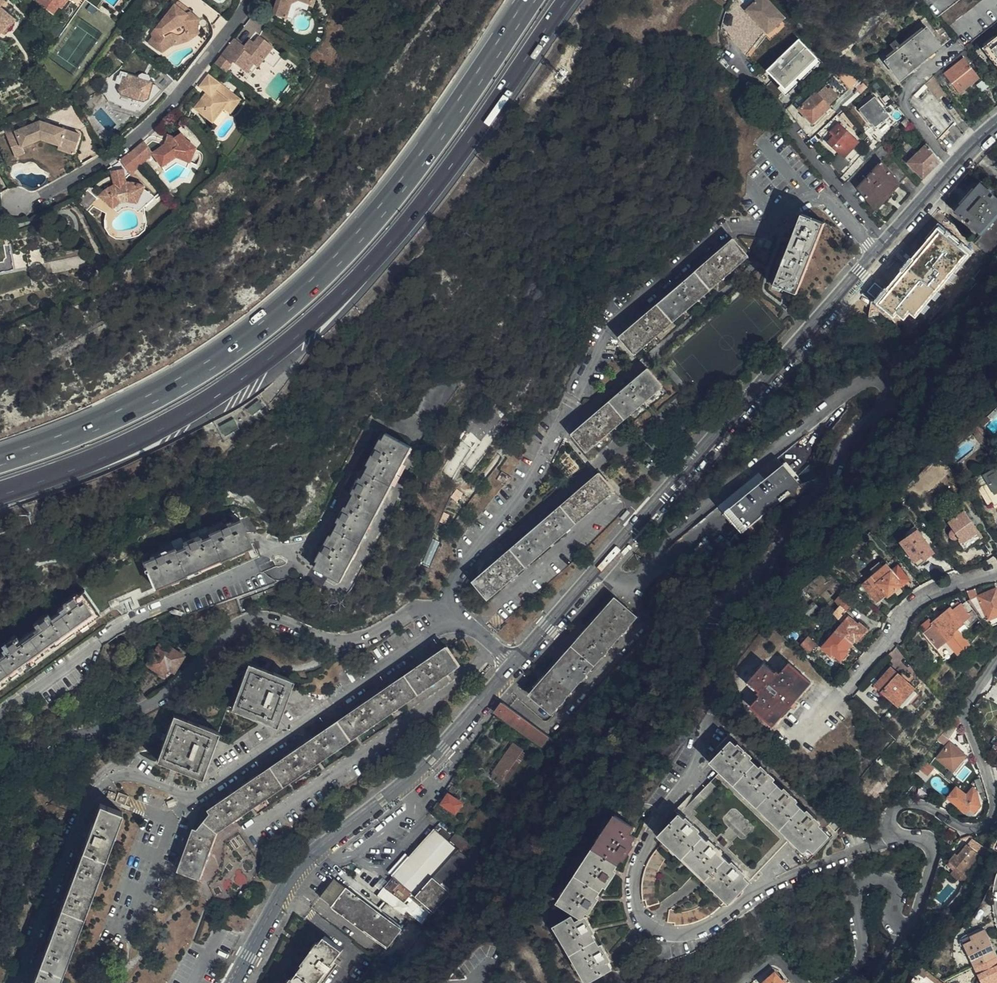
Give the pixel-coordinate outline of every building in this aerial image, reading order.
[(56,10),(64,0),(44,0),(56,10)] [(193,9),(187,9),(186,3),(181,0),(175,0),(152,30),(154,34),(151,38),(164,48),(165,48),(168,44),(171,43),(174,43),(175,44),(188,39),(199,30),(199,28),(198,28),(200,14),(193,9)] [(274,9),(286,15),(292,2),(297,0),(278,0),(274,9)] [(758,0),(746,0),(745,19),(763,34),(778,16),(758,0)] [(950,28),(986,0),(964,0),(942,17),(950,28)] [(6,20),(0,27),(0,33),(9,22),(6,20)] [(927,29),(903,49),(897,53),(886,62),(901,79),(942,47),(927,29)] [(234,33),(222,49),(233,57),(247,68),(254,59),(258,62),(264,56),(274,42),(259,30),(253,39),(248,44),(245,42),(234,33)] [(249,36),(245,42),(248,44),(253,39),(249,36)] [(800,38),(766,70),(788,93),(822,61),(800,38)] [(984,49),(996,65),(996,39),(984,49)] [(284,50),(274,42),(264,56),(274,64),(284,50)] [(897,53),(903,49),(898,43),(893,47),(897,53)] [(222,49),(214,59),(225,67),(233,57),(222,49)] [(254,59),(247,68),(250,72),(251,71),(258,62),(254,59)] [(979,78),(964,59),(945,75),(960,94),(979,78)] [(836,75),(848,89),(854,83),(836,64),(812,86),(818,92),(836,75)] [(229,108),(239,95),(209,70),(199,81),(206,87),(193,103),(211,117),(223,103),(229,108)] [(142,107),(160,85),(155,81),(150,80),(150,77),(146,77),(146,75),(144,72),(137,72),(135,73),(135,74),(134,75),(122,74),(122,78),(109,77),(108,83),(102,86),(100,99),(104,103),(110,104),(110,105),(118,106),(119,109),(135,110),(136,107),(142,107)] [(812,123),(848,89),(836,75),(818,92),(799,109),(812,123)] [(949,94),(935,76),(908,101),(939,138),(956,122),(938,101),(944,96),(945,97),(949,94)] [(888,116),(874,99),(860,109),(875,127),(888,116)] [(36,117),(10,126),(15,142),(16,141),(37,134),(51,141),(50,146),(64,151),(73,133),(36,117)] [(858,141),(837,123),(829,131),(833,135),(827,142),(843,157),(858,141)] [(10,126),(0,129),(0,133),(6,151),(17,147),(15,142),(10,126)] [(167,142),(156,150),(167,163),(181,153),(196,158),(202,143),(193,140),(184,129),(177,134),(171,132),(167,142)] [(156,150),(145,136),(130,148),(142,161),(156,150)] [(909,163),(922,177),(931,168),(940,160),(927,144),(909,163)] [(130,148),(120,155),(130,170),(142,161),(130,148)] [(876,210),(908,175),(888,151),(857,187),(876,210)] [(181,153),(167,163),(171,168),(182,160),(194,165),(196,158),(181,153)] [(112,181),(126,179),(123,169),(110,171),(112,181)] [(127,183),(126,179),(112,181),(113,186),(106,191),(101,195),(99,199),(113,211),(117,208),(126,204),(140,204),(145,188),(143,186),(134,184),(127,183)] [(974,242),(990,258),(996,250),(996,199),(979,183),(968,197),(956,211),(981,235),(974,242)] [(139,210),(140,204),(126,204),(117,208),(113,211),(116,215),(125,211),(131,210),(139,210)] [(937,208),(932,215),(941,223),(946,217),(937,208)] [(802,215),(789,246),(793,247),(777,285),(798,293),(825,223),(802,215)] [(931,238),(921,227),(920,226),(916,231),(927,242),(931,238)] [(952,246),(962,236),(953,226),(946,233),(944,231),(939,237),(944,241),(945,240),(952,246)] [(896,325),(960,254),(931,228),(866,296),(896,325)] [(636,353),(748,256),(732,239),(620,336),(636,353)] [(0,245),(0,267),(3,266),(4,271),(16,269),(11,243),(0,245)] [(793,247),(789,246),(774,284),(777,285),(793,247)] [(972,278),(955,296),(960,301),(978,283),(972,278)] [(587,450),(659,388),(662,385),(648,368),(643,372),(573,434),(587,450)] [(258,401),(247,411),(253,418),(265,408),(258,401)] [(234,421),(219,429),(225,440),(240,432),(234,421)] [(984,432),(979,424),(973,428),(978,436),(984,432)] [(385,433),(378,445),(376,449),(373,448),(369,455),(372,457),(361,478),(358,483),(355,482),(352,488),(355,489),(345,508),(343,512),(340,510),(338,514),(341,516),(328,542),(326,546),(323,545),(320,549),(323,551),(314,568),(317,569),(340,581),(410,446),(385,433)] [(742,533),(800,486),(784,466),(725,513),(742,533)] [(996,504),(996,470),(996,468),(983,476),(988,484),(979,489),(987,504),(991,502),(993,506),(996,504)] [(501,473),(496,479),(504,486),(509,480),(501,473)] [(487,599),(614,491),(599,474),(473,581),(487,599)] [(988,484),(983,476),(972,482),(977,490),(979,489),(988,484)] [(919,497),(910,488),(904,494),(913,503),(919,497)] [(114,574),(85,587),(109,621),(171,593),(255,557),(245,534),(239,520),(236,512),(111,566),(114,574)] [(981,538),(964,512),(947,524),(952,531),(949,534),(949,536),(952,541),(956,540),(964,551),(981,538)] [(934,553),(918,530),(901,542),(918,565),(934,553)] [(874,575),(886,566),(881,560),(869,570),(874,575)] [(889,570),(886,566),(874,575),(863,584),(877,602),(886,594),(887,596),(905,582),(902,579),(901,580),(893,570),(891,568),(889,570)] [(897,567),(893,570),(901,580),(902,579),(905,576),(897,567)] [(109,621),(85,587),(76,593),(75,592),(61,602),(61,604),(56,608),(57,611),(49,616),(46,612),(32,623),(34,627),(17,639),(15,635),(0,646),(3,650),(0,652),(0,699),(109,621)] [(996,588),(967,602),(979,617),(984,624),(990,622),(996,619),(996,590),(996,588)] [(835,631),(850,645),(854,640),(856,641),(863,633),(856,627),(857,624),(845,613),(854,603),(842,592),(835,599),(840,603),(831,613),(842,623),(835,631)] [(615,598),(540,682),(529,695),(551,713),(559,704),(560,705),(564,700),(563,698),(580,681),(581,681),(586,676),(585,674),(601,657),(603,657),(607,652),(606,650),(623,632),(624,632),(629,627),(628,626),(635,617),(615,598)] [(966,627),(979,617),(967,602),(963,605),(961,603),(952,610),(950,607),(931,623),(933,624),(924,632),(938,648),(946,641),(954,651),(957,655),(961,652),(967,647),(970,645),(957,629),(964,624),(966,627)] [(812,604),(808,608),(813,612),(816,607),(812,604)] [(813,612),(808,608),(805,612),(809,616),(813,612)] [(943,660),(954,651),(946,641),(938,648),(924,632),(933,624),(931,623),(928,619),(917,629),(943,660)] [(846,649),(850,645),(835,631),(822,647),(831,654),(833,653),(841,660),(848,651),(846,649)] [(815,645),(808,638),(802,644),(810,651),(815,645)] [(897,645),(910,662),(917,658),(903,640),(897,645)] [(173,671),(183,656),(160,642),(146,665),(162,674),(167,668),(173,671)] [(218,831),(410,699),(459,666),(446,648),(207,809),(210,813),(197,828),(194,828),(180,869),(202,877),(218,831)] [(917,658),(910,662),(919,674),(925,669),(917,658)] [(275,722),(288,687),(291,678),(246,662),(230,707),(275,722)] [(773,725),(810,682),(788,663),(779,673),(776,671),(774,673),(763,664),(748,681),(759,691),(757,693),(760,695),(750,706),(773,725)] [(914,688),(890,667),(875,685),(899,706),(914,688)] [(529,695),(540,682),(535,679),(524,691),(529,695)] [(548,736),(502,703),(499,706),(496,712),(531,737),(541,745),(548,736)] [(200,775),(217,731),(172,715),(156,760),(200,775)] [(959,723),(952,719),(949,724),(955,728),(959,723)] [(955,728),(949,724),(941,734),(937,740),(945,745),(948,739),(955,728)] [(729,902),(749,881),(790,838),(809,855),(828,835),(815,822),(816,820),(809,813),(807,815),(791,800),(793,798),(787,791),(784,793),(769,778),(771,775),(764,769),(761,771),(747,756),(748,754),(741,746),(739,749),(731,740),(738,732),(734,729),(716,748),(719,751),(711,760),(721,769),(695,799),(691,795),(675,811),(679,815),(659,835),(661,837),(728,901),(729,902)] [(492,772),(502,779),(522,750),(513,744),(492,772)] [(953,770),(964,755),(949,744),(937,759),(953,770)] [(932,770),(934,768),(923,759),(922,761),(932,770)] [(922,761),(917,767),(928,775),(932,770),(922,761)] [(967,795),(964,792),(957,786),(948,797),(968,813),(973,813),(978,806),(976,792),(972,789),(967,795)] [(117,793),(114,801),(124,804),(127,796),(117,793)] [(455,813),(461,803),(448,795),(442,804),(455,813)] [(93,821),(86,839),(89,840),(40,975),(37,974),(34,982),(58,982),(79,926),(121,811),(99,804),(93,821)] [(838,814),(829,824),(836,831),(845,821),(838,814)] [(629,833),(633,827),(615,815),(557,902),(582,918),(582,916),(588,908),(590,910),(596,901),(593,899),(605,882),(608,884),(614,875),(611,873),(623,855),(626,856),(631,849),(629,847),(635,837),(629,833)] [(86,839),(93,821),(90,820),(84,838),(86,839)] [(867,833),(861,824),(844,835),(851,845),(867,833)] [(421,902),(447,872),(441,866),(456,848),(433,829),(392,876),(421,902)] [(977,841),(975,839),(969,846),(979,854),(985,859),(991,851),(984,846),(977,841)] [(965,871),(979,854),(969,846),(968,845),(959,856),(955,853),(948,863),(962,874),(965,871)] [(667,858),(658,848),(652,857),(647,866),(644,875),(641,884),(642,902),(645,902),(647,908),(659,904),(658,899),(655,900),(655,884),(656,878),(658,873),(663,864),(667,858)] [(962,874),(948,863),(941,871),(957,883),(966,882),(972,876),(965,871),(962,874)] [(319,896),(386,948),(399,930),(332,878),(319,896)] [(716,912),(720,908),(711,899),(702,905),(695,909),(688,912),(680,913),(674,913),(674,911),(668,910),(667,923),(674,924),(674,926),(682,926),(691,925),(698,922),(707,918),(716,912)] [(582,917),(582,918),(575,921),(572,916),(554,925),(586,982),(611,967),(606,957),(608,956),(603,948),(601,949),(590,930),(592,928),(587,920),(585,921),(582,917)] [(974,966),(996,956),(983,929),(973,934),(975,937),(972,940),(968,941),(966,943),(965,945),(966,948),(974,966)] [(326,971),(328,972),(333,966),(331,965),(343,950),(325,937),(320,944),(317,943),(301,965),(303,966),(294,978),(292,977),(287,982),(318,982),(326,971)] [(974,966),(982,982),(996,982),(996,958),(996,956),(974,966)] [(923,977),(926,974),(928,971),(920,964),(916,972),(923,977)] [(774,973),(763,982),(783,982),(774,973)] [(942,982),(932,974),(931,975),(930,975),(929,976),(929,975),(928,975),(927,975),(926,974),(936,982),(942,982)]
